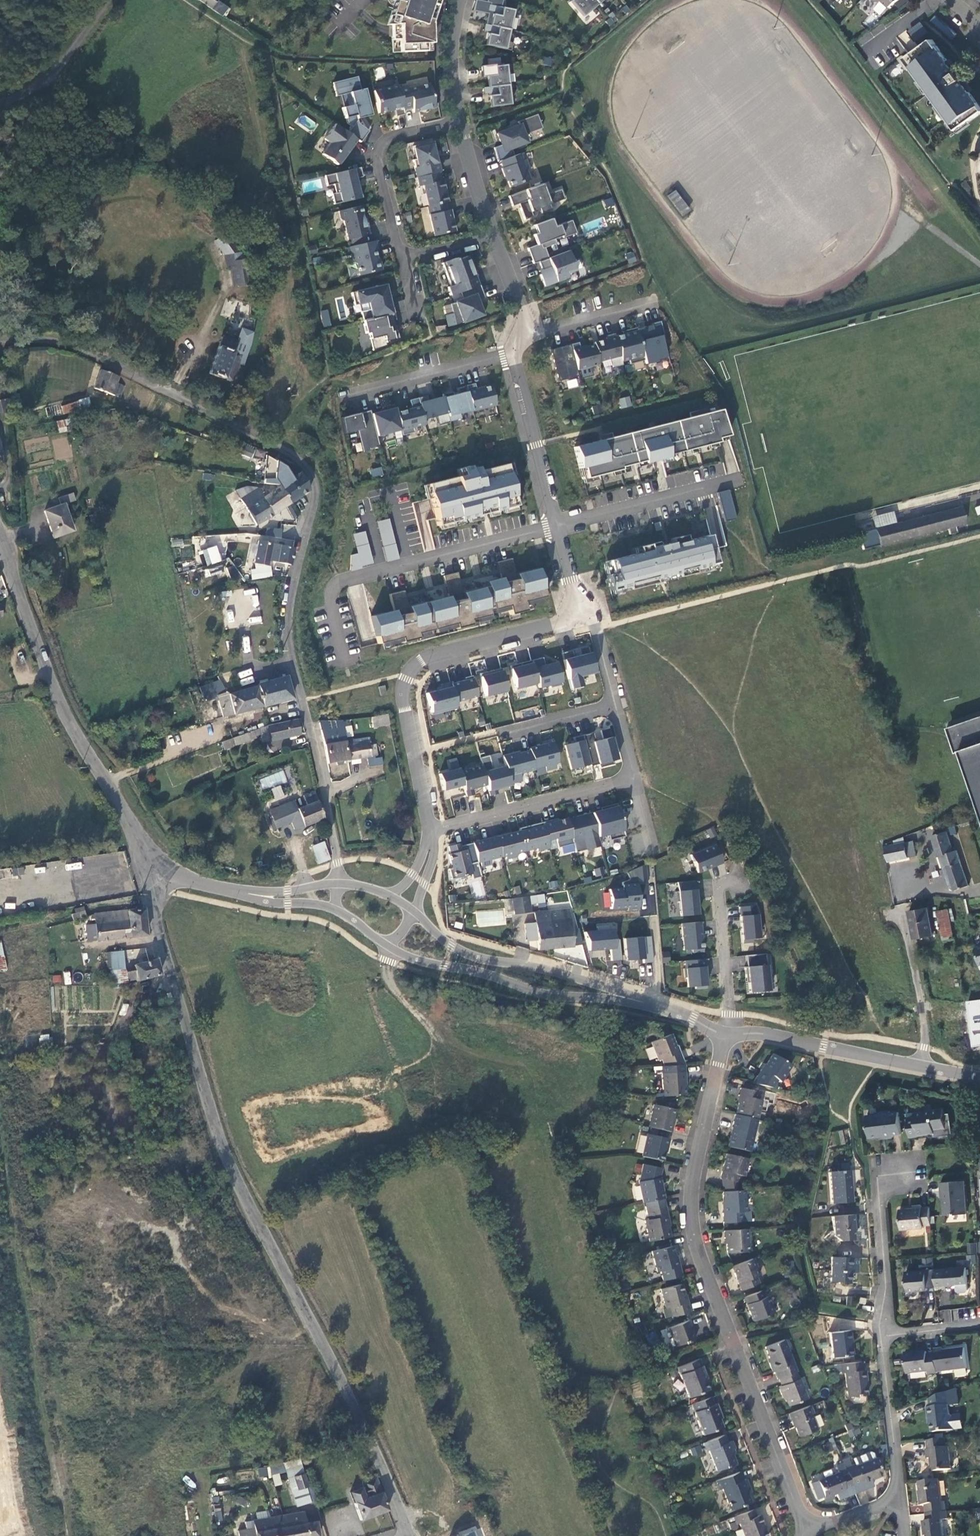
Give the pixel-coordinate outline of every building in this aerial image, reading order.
[(229,9),(218,2),(216,0),(201,0),(200,1),(213,10),(223,17),(229,9)] [(395,3),(402,5),(399,15),(392,13),(387,27),(392,27),(393,54),(426,53),(426,46),(432,46),(431,25),(431,22),(433,23),(435,16),(434,15),(439,0),(396,0),(395,3)] [(597,6),(593,0),(575,0),(570,4),(582,18),(597,6)] [(395,3),(392,13),(399,15),(402,5),(395,3)] [(624,15),(628,11),(624,6),(620,10),(624,15)] [(493,14),(490,27),(509,31),(513,12),(494,8),(493,14)] [(956,35),(936,17),(930,23),(951,41),(956,35)] [(609,29),(614,25),(609,20),(605,24),(609,29)] [(922,25),(908,35),(914,44),(928,33),(922,25)] [(504,51),(509,31),(490,27),(489,33),(486,47),(504,51)] [(956,133),(979,115),(979,109),(932,41),(904,61),(956,133)] [(487,75),(489,89),(507,87),(505,67),(486,69),(487,75)] [(394,77),(374,83),(376,89),(396,83),(394,77)] [(372,118),(365,90),(361,91),(357,78),(333,84),(337,98),(341,97),(350,94),(353,107),(344,109),(342,109),(345,120),(346,120),(348,125),(352,128),(348,134),(357,141),(361,144),(369,133),(358,125),(358,122),(372,118)] [(436,109),(433,97),(431,97),(429,85),(408,90),(408,87),(398,89),(403,111),(412,109),(413,112),(418,111),(418,113),(436,109)] [(398,89),(398,87),(374,92),(379,115),(394,111),(395,118),(405,116),(403,111),(398,89)] [(507,87),(489,89),(489,95),(491,109),(510,106),(507,87)] [(341,97),(344,109),(353,107),(350,94),(341,97)] [(518,141),(524,139),(523,137),(542,130),(537,116),(518,123),(519,127),(497,135),(501,147),(494,149),(498,163),(501,162),(514,157),(511,150),(520,147),(518,141)] [(348,134),(335,125),(324,139),(330,144),(322,155),(337,166),(339,166),(357,141),(348,134)] [(441,173),(437,156),(435,157),(434,153),(436,153),(434,143),(413,148),(416,161),(413,162),(417,179),(439,174),(441,173)] [(530,171),(526,161),(523,162),(521,155),(514,157),(501,162),(503,169),(502,170),(505,178),(506,178),(511,189),(530,181),(527,172),(530,171)] [(355,180),(362,178),(360,169),(324,177),(327,188),(333,186),(335,195),(331,195),(334,206),(362,199),(359,186),(356,186),(355,180)] [(449,204),(444,182),(441,182),(439,174),(417,179),(419,187),(423,186),(429,208),(444,204),(449,204)] [(542,185),(508,198),(512,208),(522,204),(524,208),(520,209),(524,221),(533,218),(531,213),(540,210),(541,215),(552,211),(550,206),(565,200),(561,191),(546,196),(542,185)] [(673,192),(666,197),(681,216),(688,212),(673,192)] [(612,197),(603,200),(606,208),(615,204),(612,197)] [(455,233),(449,211),(446,212),(444,204),(429,208),(427,208),(434,238),(455,233)] [(370,236),(366,220),(364,220),(360,207),(352,209),(339,212),(341,221),(344,223),(348,241),(350,241),(352,248),(367,244),(365,237),(370,236)] [(576,235),(572,222),(554,229),(551,220),(535,226),(538,234),(536,235),(540,245),(536,246),(527,250),(533,265),(538,263),(542,262),(548,260),(544,249),(556,245),(554,240),(562,237),(563,240),(576,235)] [(352,248),(350,248),(352,256),(353,256),(355,264),(358,266),(360,277),(382,271),(379,260),(376,259),(375,251),(377,250),(375,242),(367,244),(352,248)] [(628,263),(636,261),(633,251),(625,253),(628,263)] [(229,267),(232,287),(246,284),(241,252),(223,255),(225,268),(229,267)] [(575,272),(568,252),(548,260),(542,262),(538,263),(541,271),(542,272),(546,270),(547,273),(540,276),(544,288),(568,279),(568,275),(575,272)] [(479,287),(476,278),(477,278),(472,264),(470,265),(467,258),(458,261),(455,260),(441,265),(450,288),(447,289),(450,297),(459,294),(479,287)] [(395,314),(391,298),(388,298),(386,286),(352,294),(355,307),(369,304),(370,311),(361,313),(364,322),(369,320),(395,314)] [(485,300),(480,286),(479,287),(459,294),(462,301),(449,306),(455,326),(485,315),(481,306),(479,307),(477,303),(485,300)] [(323,326),(331,325),(328,309),(321,311),(323,326)] [(398,327),(395,314),(369,320),(370,324),(364,325),(366,335),(369,334),(373,352),(387,347),(386,344),(400,340),(398,331),(391,333),(390,328),(398,327)] [(646,328),(636,331),(644,362),(644,363),(655,360),(656,363),(666,360),(662,344),(665,343),(660,323),(650,326),(652,333),(647,334),(646,328)] [(636,329),(626,332),(627,335),(615,338),(621,363),(628,361),(630,366),(644,362),(636,331),(636,329)] [(607,341),(593,344),(594,346),(598,364),(610,361),(612,369),(622,367),(621,363),(615,338),(614,335),(606,337),(607,341)] [(223,338),(211,376),(233,384),(239,366),(244,368),(247,359),(234,355),(238,343),(223,338)] [(578,344),(570,346),(577,372),(599,366),(598,364),(594,346),(579,350),(578,344)] [(550,351),(558,383),(579,378),(577,372),(570,346),(550,351)] [(120,378),(103,371),(97,388),(121,399),(126,387),(118,384),(120,378)] [(474,385),(465,387),(472,412),(496,406),(491,387),(476,391),(474,385)] [(465,387),(456,389),(458,395),(453,397),(453,393),(442,396),(443,398),(449,423),(460,420),(459,415),(472,412),(465,387)] [(620,409),(631,406),(629,396),(618,399),(620,409)] [(427,397),(418,399),(423,419),(423,420),(435,417),(438,427),(449,424),(449,423),(443,398),(428,402),(427,397)] [(423,419),(418,399),(409,402),(411,410),(396,414),(400,431),(402,437),(414,434),(413,429),(421,427),(420,419),(423,419)] [(77,400),(64,408),(68,416),(81,408),(77,400)] [(396,414),(394,405),(382,408),(383,412),(371,415),(377,437),(400,431),(396,414)] [(370,411),(340,419),(343,435),(359,431),(364,452),(379,448),(377,437),(371,415),(370,411)] [(720,411),(697,417),(696,412),(688,414),(689,419),(612,439),(611,434),(604,436),(605,441),(573,449),(579,470),(582,469),(585,480),(620,471),(620,469),(644,463),(644,465),(668,459),(667,457),(717,444),(713,429),(724,426),(720,411)] [(57,420),(58,432),(68,432),(67,419),(57,420)] [(727,437),(724,426),(713,429),(716,440),(727,437)] [(246,444),(242,453),(251,457),(255,448),(246,444)] [(381,466),(370,470),(372,478),(383,474),(381,466)] [(516,507),(505,466),(477,473),(476,469),(468,471),(468,468),(459,470),(461,477),(426,486),(436,528),(516,507)] [(289,504),(310,489),(311,489),(301,473),(293,478),(288,470),(274,478),(278,486),(280,487),(289,504)] [(235,490),(240,498),(259,487),(257,484),(254,479),(247,483),(235,490)] [(257,524),(289,504),(280,487),(265,496),(259,487),(240,498),(248,510),(257,524)] [(728,491),(716,494),(724,524),(735,521),(728,491)] [(75,503),(73,496),(59,500),(61,507),(46,513),(54,539),(73,533),(64,507),(75,503)] [(716,534),(718,546),(723,545),(722,539),(716,507),(705,509),(710,535),(716,534)] [(959,526),(963,525),(959,508),(955,509),(959,526)] [(896,524),(880,528),(885,544),(947,529),(949,535),(956,533),(955,527),(959,526),(955,509),(896,524)] [(877,528),(880,528),(896,524),(893,513),(872,518),(875,529),(877,528)] [(389,518),(377,521),(387,561),(400,558),(389,518)] [(881,546),(885,544),(880,528),(877,528),(881,546)] [(353,534),(358,553),(349,555),(352,569),(374,564),(366,530),(353,534)] [(693,571),(717,565),(710,536),(682,544),(681,538),(670,540),(671,546),(650,552),(649,546),(638,549),(639,554),(607,563),(610,575),(606,576),(610,592),(627,588),(628,592),(655,585),(654,581),(677,575),(678,579),(694,575),(693,571)] [(269,559),(292,565),(296,549),(295,549),(273,543),(269,559)] [(202,549),(206,565),(222,561),(218,545),(202,549)] [(457,574),(443,577),(448,598),(407,608),(403,592),(389,596),(393,612),(370,618),(377,645),(400,640),(401,644),(417,640),(416,635),(454,626),(455,630),(471,626),(470,622),(493,616),(492,612),(507,608),(509,616),(525,613),(523,604),(545,598),(537,570),(515,576),(511,560),(497,564),(500,580),(485,583),(486,588),(462,594),(457,574)] [(230,627),(261,623),(257,589),(226,592),(230,627)] [(573,658),(571,651),(561,654),(569,685),(580,681),(579,677),(594,674),(587,647),(578,649),(580,657),(573,658)] [(544,667),(542,659),(531,661),(538,689),(548,686),(549,689),(561,686),(556,664),(544,667)] [(537,686),(531,661),(509,667),(515,691),(537,686)] [(241,685),(254,682),(251,669),(238,672),(241,685)] [(507,693),(500,669),(479,675),(484,697),(497,694),(498,696),(507,693)] [(292,698),(286,677),(257,685),(257,686),(262,706),(292,698)] [(477,698),(471,677),(464,679),(464,681),(450,685),(455,703),(477,698)] [(219,681),(200,689),(206,702),(214,698),(215,702),(218,701),(223,717),(228,716),(229,719),(233,718),(232,715),(262,706),(257,686),(228,694),(219,681)] [(580,681),(569,685),(570,690),(582,687),(580,681)] [(450,683),(440,685),(441,690),(425,694),(431,716),(457,709),(455,703),(450,685),(450,683)] [(371,726),(381,725),(387,724),(382,716),(369,717),(371,726)] [(950,728),(958,754),(963,752),(979,805),(979,718),(950,728)] [(299,724),(304,723),(303,719),(267,727),(257,730),(260,739),(262,738),(263,744),(290,738),(291,742),(297,740),(297,737),(301,736),(299,724)] [(592,733),(582,736),(589,766),(590,767),(598,765),(599,769),(613,765),(609,752),(614,750),(608,729),(599,732),(602,745),(596,747),(592,733)] [(256,740),(260,739),(257,730),(226,742),(221,744),(225,753),(236,749),(256,742),(256,740)] [(328,765),(347,762),(348,761),(345,747),(344,741),(342,733),(323,737),(328,765)] [(568,771),(589,766),(582,736),(570,739),(571,744),(562,747),(568,771)] [(367,747),(367,744),(351,746),(345,747),(348,761),(375,757),(373,746),(367,747)] [(552,744),(528,750),(528,751),(533,769),(543,767),(545,771),(555,769),(554,764),(557,763),(552,744)] [(514,753),(501,756),(504,767),(508,785),(520,782),(518,774),(533,770),(533,769),(528,751),(514,755),(514,753)] [(497,794),(496,789),(509,786),(508,785),(504,767),(492,770),(488,756),(479,758),(481,766),(486,786),(488,797),(497,794)] [(379,759),(366,761),(367,768),(380,767),(379,759)] [(451,771),(457,769),(455,759),(449,761),(451,771)] [(481,766),(459,772),(462,785),(465,797),(473,795),(472,789),(486,786),(481,766)] [(442,791),(462,785),(459,772),(458,769),(438,775),(442,791)] [(261,788),(286,783),(284,772),(259,777),(261,788)] [(281,785),(271,788),(275,800),(284,797),(281,785)] [(295,831),(324,819),(321,810),(319,803),(309,807),(300,811),(296,803),(272,814),(275,821),(275,822),(278,829),(292,823),(295,831)] [(591,814),(597,838),(607,835),(608,841),(624,837),(615,804),(606,807),(607,810),(591,814)] [(597,838),(591,814),(566,820),(572,841),(583,839),(586,850),(599,847),(597,838)] [(542,823),(547,841),(554,839),(557,849),(573,845),(572,841),(566,820),(566,819),(551,823),(550,821),(542,823)] [(542,823),(518,829),(519,832),(524,852),(536,849),(536,852),(548,849),(547,841),(542,823)] [(519,832),(495,838),(500,858),(504,857),(505,860),(515,857),(514,854),(524,852),(519,832)] [(954,891),(969,886),(957,850),(952,852),(947,836),(946,833),(936,836),(933,837),(934,840),(939,856),(942,855),(946,867),(954,891)] [(495,838),(472,844),(476,863),(479,863),(480,867),(490,865),(489,860),(500,858),(495,838)] [(916,855),(913,841),(905,842),(907,854),(907,857),(908,857),(916,855)] [(905,842),(903,843),(885,846),(888,861),(907,857),(907,854),(905,842)] [(313,848),(319,863),(328,860),(324,843),(313,848)] [(471,880),(480,878),(476,863),(472,844),(463,846),(464,851),(460,852),(458,844),(448,847),(450,854),(448,855),(451,869),(448,870),(450,880),(470,875),(471,880)] [(715,846),(691,856),(698,873),(722,863),(715,846)] [(942,868),(946,867),(942,855),(939,856),(938,856),(942,868)] [(594,869),(596,877),(606,874),(604,866),(594,869)] [(613,880),(616,888),(635,880),(632,873),(613,880)] [(474,897),(485,895),(482,880),(471,881),(474,897)] [(695,881),(677,883),(678,892),(675,892),(676,902),(679,902),(680,917),(698,915),(696,900),(698,900),(697,890),(695,890),(695,881)] [(512,897),(515,914),(524,913),(531,911),(528,894),(522,895),(521,895),(512,897)] [(544,894),(530,895),(531,907),(546,906),(544,894)] [(94,922),(85,923),(86,932),(89,932),(90,939),(146,931),(142,905),(90,913),(90,916),(93,915),(94,922)] [(755,907),(739,908),(743,944),(753,943),(752,940),(760,939),(758,915),(756,916),(755,907)] [(932,936),(928,907),(911,910),(908,910),(908,911),(913,939),(932,936)] [(950,909),(940,911),(945,938),(955,937),(950,909)] [(549,911),(552,949),(572,947),(570,924),(567,910),(549,911)] [(552,949),(549,911),(535,912),(537,950),(552,949)] [(639,921),(606,923),(607,944),(641,941),(639,921)] [(701,922),(682,924),(685,951),(693,950),(693,953),(703,952),(701,922)] [(109,966),(107,966),(107,981),(119,981),(119,964),(121,964),(120,947),(109,948),(109,966)] [(662,952),(663,962),(670,962),(669,951),(662,952)] [(748,978),(749,993),(769,991),(768,977),(771,976),(770,966),(767,966),(766,954),(746,956),(747,968),(745,968),(746,978),(748,978)] [(155,956),(134,961),(135,968),(127,970),(129,978),(137,976),(137,977),(159,972),(155,956)] [(704,960),(685,962),(685,969),(684,969),(684,978),(686,978),(687,988),(695,987),(695,990),(706,989),(704,960)] [(52,975),(53,983),(62,982),(60,974),(52,975)] [(965,1001),(973,1050),(979,1049),(979,1000),(965,1001)] [(658,1060),(660,1066),(682,1065),(679,1051),(678,1051),(671,1035),(650,1043),(656,1060),(658,1060)] [(760,1067),(750,1083),(771,1088),(776,1080),(779,1081),(788,1065),(771,1054),(761,1068),(760,1067)] [(657,1067),(659,1097),(684,1095),(682,1080),(683,1080),(682,1065),(660,1066),(657,1067)] [(738,1097),(734,1115),(755,1119),(760,1101),(756,1100),(758,1093),(739,1088),(736,1096),(738,1097)] [(652,1105),(647,1128),(670,1133),(672,1124),(670,1124),(673,1110),(652,1105)] [(914,1117),(905,1118),(908,1138),(916,1137),(915,1135),(932,1132),(931,1125),(943,1123),(941,1108),(929,1109),(929,1112),(913,1114),(914,1117)] [(900,1133),(898,1112),(889,1113),(888,1110),(878,1112),(876,1114),(865,1115),(869,1137),(882,1135),(883,1138),(892,1137),(891,1134),(900,1133)] [(732,1122),(725,1147),(748,1152),(752,1134),(748,1133),(750,1126),(732,1122)] [(949,1122),(943,1123),(931,1125),(932,1132),(932,1135),(950,1132),(949,1122)] [(840,1145),(846,1143),(842,1130),(837,1131),(840,1145)] [(645,1135),(640,1157),(661,1162),(665,1147),(667,1147),(669,1139),(645,1135)] [(746,1159),(724,1154),(718,1178),(719,1178),(720,1192),(736,1191),(736,1183),(738,1175),(741,1176),(746,1159)] [(638,1182),(641,1203),(643,1203),(663,1198),(658,1179),(660,1169),(642,1165),(638,1182)] [(850,1202),(848,1170),(827,1172),(830,1203),(850,1202)] [(964,1214),(962,1180),(939,1182),(939,1192),(942,1192),(943,1214),(964,1214)] [(744,1212),(741,1191),(736,1191),(720,1192),(722,1213),(720,1213),(721,1224),(741,1222),(740,1213),(744,1212)] [(647,1242),(669,1237),(664,1216),(666,1216),(663,1198),(643,1203),(645,1210),(647,1220),(643,1220),(647,1242)] [(922,1225),(930,1224),(928,1207),(921,1208),(921,1205),(911,1206),(912,1208),(898,1209),(900,1229),(922,1227),(922,1225)] [(740,1213),(741,1222),(749,1221),(748,1212),(744,1212),(740,1213)] [(852,1223),(851,1214),(830,1216),(831,1235),(828,1236),(824,1244),(833,1249),(837,1244),(836,1241),(852,1239),(851,1226),(852,1223)] [(747,1252),(746,1229),(722,1232),(722,1239),(724,1239),(726,1253),(747,1252)] [(976,1243),(967,1243),(967,1253),(976,1253),(976,1243)] [(658,1271),(661,1281),(680,1276),(677,1265),(676,1265),(670,1246),(650,1251),(655,1272),(658,1271)] [(855,1267),(855,1257),(849,1257),(828,1257),(828,1281),(847,1282),(847,1272),(847,1267),(855,1267)] [(758,1275),(751,1259),(730,1267),(740,1291),(757,1283),(754,1277),(758,1275)] [(782,1274),(784,1279),(797,1275),(791,1262),(785,1264),(788,1271),(782,1274)] [(965,1266),(933,1269),(935,1286),(935,1289),(945,1288),(944,1285),(955,1285),(956,1290),(959,1292),(964,1291),(967,1289),(966,1281),(967,1281),(965,1266)] [(926,1287),(935,1286),(933,1269),(905,1271),(907,1291),(926,1290),(926,1287)] [(668,1308),(670,1318),(689,1312),(686,1302),(685,1302),(680,1284),(659,1290),(664,1308),(668,1308)] [(762,1298),(759,1291),(742,1298),(752,1321),(772,1313),(765,1297),(762,1298)] [(673,1347),(693,1339),(689,1328),(690,1328),(688,1320),(666,1328),(673,1347)] [(849,1330),(829,1333),(832,1357),(850,1355),(849,1341),(850,1340),(849,1330)] [(774,1371),(777,1379),(778,1379),(795,1373),(796,1372),(783,1340),(765,1347),(770,1362),(769,1363),(772,1372),(774,1371)] [(941,1347),(933,1348),(934,1352),(936,1370),(966,1367),(964,1348),(942,1349),(941,1347)] [(928,1373),(936,1372),(936,1370),(934,1352),(926,1353),(926,1351),(913,1353),(912,1351),(904,1352),(906,1372),(927,1370),(928,1373)] [(707,1378),(699,1359),(677,1367),(689,1397),(709,1389),(705,1379),(707,1378)] [(862,1370),(861,1361),(839,1364),(841,1373),(844,1373),(847,1397),(866,1395),(864,1379),(865,1379),(865,1370),(862,1370)] [(797,1379),(795,1373),(778,1379),(781,1386),(778,1387),(781,1395),(783,1394),(788,1406),(806,1399),(799,1379),(797,1379)] [(958,1404),(956,1388),(939,1394),(926,1399),(927,1407),(930,1407),(932,1417),(929,1417),(931,1432),(963,1427),(960,1414),(952,1415),(949,1413),(949,1405),(958,1404)] [(714,1403),(712,1396),(692,1404),(704,1434),(723,1426),(718,1413),(720,1412),(716,1402),(714,1403)] [(812,1413),(809,1405),(788,1414),(794,1428),(795,1427),(799,1437),(816,1430),(810,1414),(812,1413)] [(727,1441),(725,1434),(703,1442),(707,1451),(709,1450),(717,1470),(736,1462),(731,1449),(734,1448),(731,1440),(727,1441)] [(947,1446),(945,1438),(928,1440),(929,1448),(927,1448),(928,1458),(931,1457),(932,1470),(951,1468),(949,1446),(947,1446)] [(854,1462),(844,1466),(852,1487),(855,1493),(874,1485),(871,1478),(882,1474),(874,1453),(870,1450),(852,1458),(854,1462)] [(283,1462),(297,1507),(310,1502),(306,1487),(297,1489),(294,1476),(304,1473),(299,1458),(283,1462)] [(836,1493),(852,1487),(844,1466),(843,1463),(835,1466),(838,1471),(817,1479),(824,1496),(835,1492),(836,1493)] [(743,1480),(739,1472),(716,1481),(720,1489),(724,1488),(732,1509),(751,1502),(748,1494),(746,1489),(750,1488),(746,1479),(743,1480)] [(308,1486),(304,1473),(294,1476),(297,1489),(306,1487),(308,1486)] [(360,1520),(387,1510),(383,1498),(376,1477),(363,1482),(367,1497),(364,1498),(361,1492),(351,1495),(360,1520)] [(811,1482),(817,1498),(824,1496),(817,1479),(811,1482)] [(926,1504),(927,1513),(947,1510),(946,1501),(942,1501),(939,1479),(919,1481),(922,1496),(920,1496),(921,1504),(926,1504)] [(754,1509),(734,1517),(737,1524),(739,1523),(745,1535),(768,1535),(763,1523),(764,1522),(760,1514),(757,1516),(754,1509)] [(949,1510),(947,1510),(927,1513),(926,1513),(927,1520),(923,1520),(925,1535),(928,1535),(946,1535),(944,1519),(950,1518),(949,1510)] [(282,1516),(285,1527),(290,1527),(292,1535),(318,1535),(316,1521),(311,1522),(310,1519),(305,1521),(303,1512),(282,1516)] [(270,1518),(273,1535),(292,1535),(290,1527),(285,1527),(282,1516),(270,1518)] [(270,1518),(253,1522),(254,1528),(237,1532),(238,1535),(273,1535),(270,1518)]
